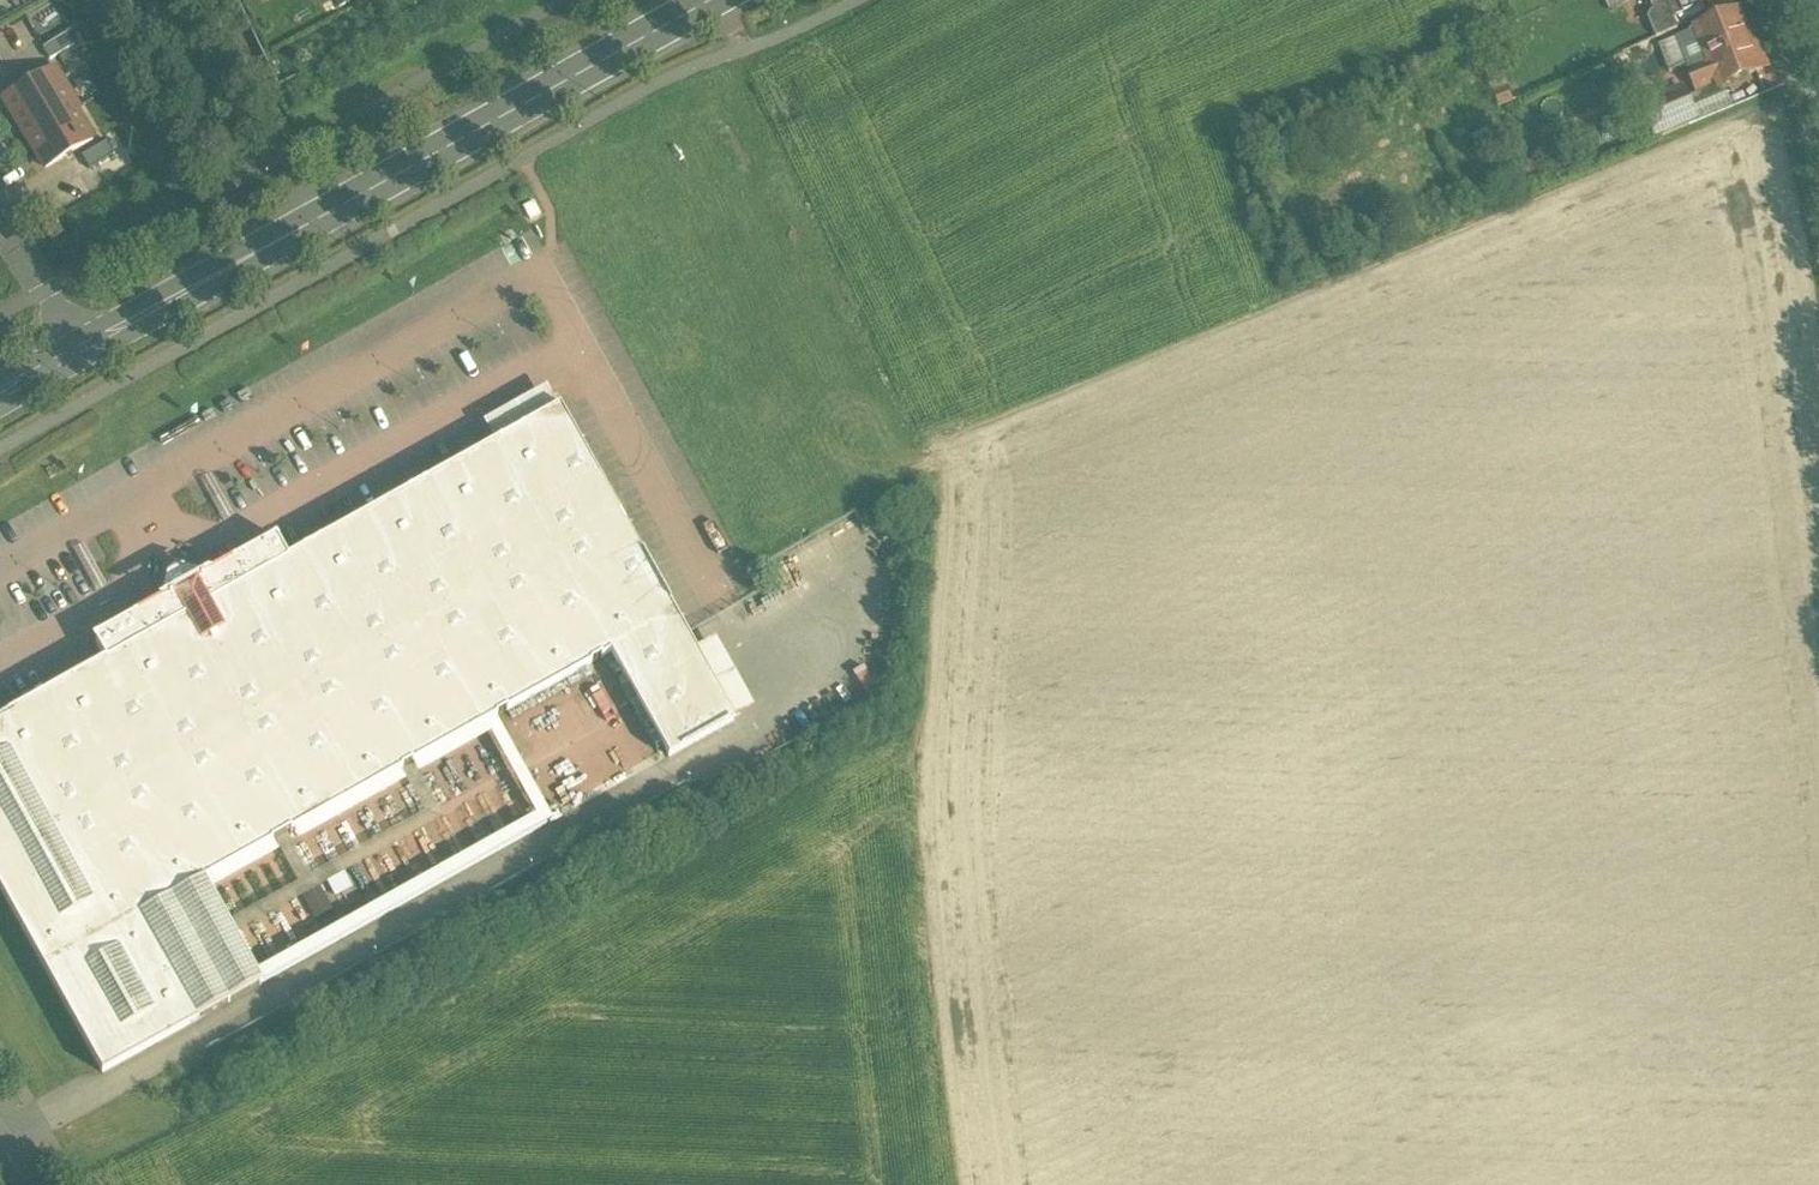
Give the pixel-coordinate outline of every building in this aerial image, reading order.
[(1611,11),(1635,0),(1606,0),(1611,11)] [(1655,12),(1668,7),(1673,18),(1715,0),(1650,0),(1655,12)] [(1741,11),(1697,29),(1698,31),(1680,38),(1691,65),(1689,66),(1700,94),(1764,69),(1763,67),(1768,65),(1762,49),(1757,51),(1741,11)] [(67,33),(43,48),(50,60),(75,45),(67,33)] [(55,68),(4,98),(46,168),(93,140),(76,112),(79,110),(55,68)] [(1684,84),(1644,100),(1657,131),(1688,118),(1685,112),(1694,109),(1684,84)] [(107,142),(82,156),(89,168),(114,154),(107,142)] [(541,214),(534,200),(523,205),(530,219),(541,214)] [(63,234),(56,222),(44,229),(51,241),(63,234)] [(204,578),(189,573),(179,579),(169,584),(165,599),(93,639),(105,660),(0,719),(0,888),(103,1073),(199,1019),(141,915),(611,654),(669,758),(734,721),(560,408),(288,559),(276,538),(204,578)]
